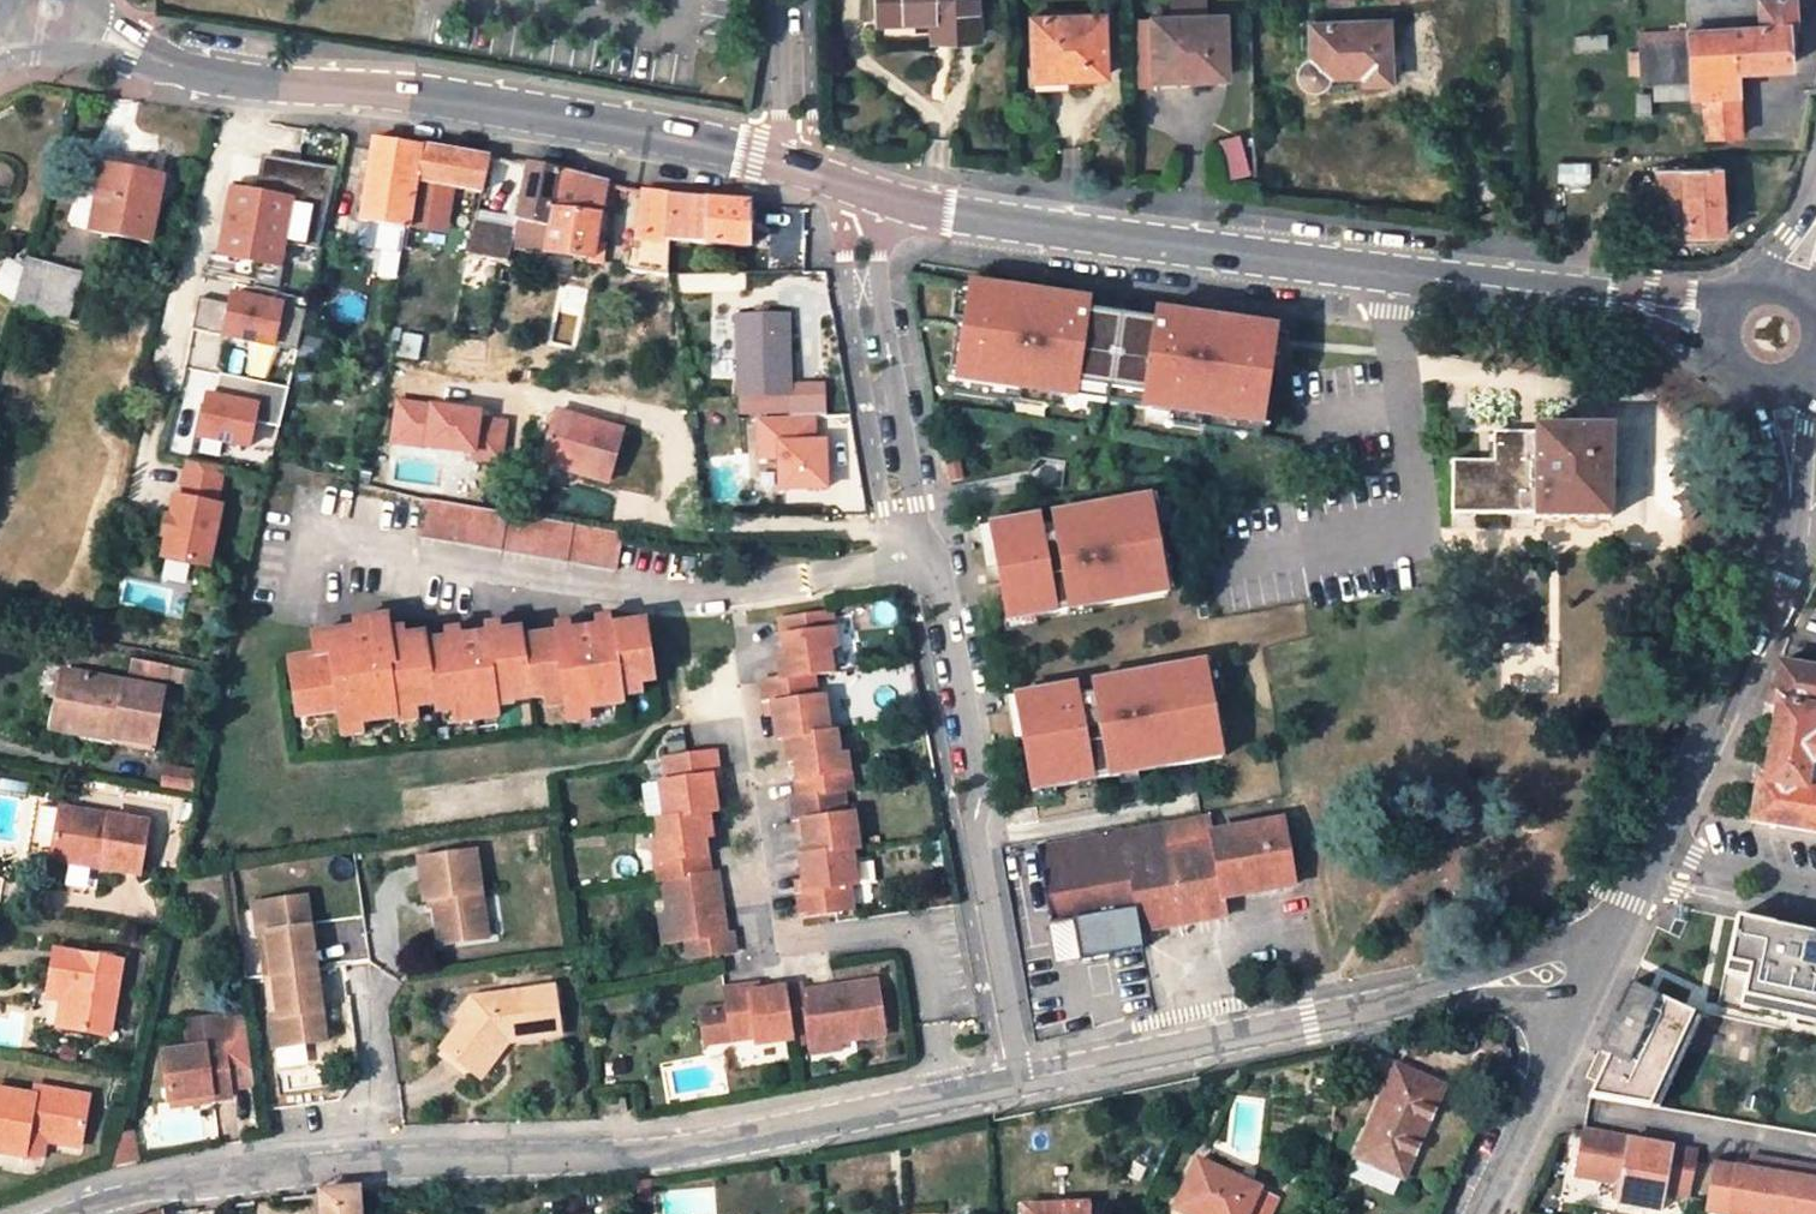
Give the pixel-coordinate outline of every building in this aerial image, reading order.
[(931,16),(950,15),(950,34),(976,33),(975,0),(879,0),(879,17),(931,16)] [(1172,8),(1205,8),(1205,0),(1172,0),(1172,8)] [(1690,30),(1760,26),(1759,0),(1717,0),(1689,2),(1690,30)] [(1694,94),(1699,94),(1700,106),(1707,106),(1709,137),(1742,136),(1738,68),(1791,66),(1789,25),(1798,24),(1796,0),(1759,0),(1760,26),(1690,30),(1694,94)] [(950,15),(931,16),(932,35),(950,34),(950,15)] [(1103,15),(1031,19),(1035,81),(1107,77),(1103,15)] [(1227,15),(1153,17),(1155,87),(1189,86),(1189,79),(1229,76),(1227,15)] [(1390,23),(1305,27),(1307,69),(1305,76),(1306,83),(1307,85),(1309,87),(1312,88),(1314,89),(1316,88),(1320,87),(1323,85),(1326,84),(1393,82),(1390,23)] [(877,24),(877,35),(926,35),(926,24),(877,24)] [(1668,96),(1694,94),(1690,30),(1644,33),(1647,80),(1667,79),(1668,96)] [(1610,34),(1584,35),(1585,50),(1611,49),(1610,34)] [(1245,132),(1222,135),(1227,175),(1250,172),(1245,132)] [(491,156),(375,138),(357,221),(409,228),(416,179),(453,186),(482,191),(491,156)] [(154,175),(156,164),(106,154),(104,165),(154,175)] [(260,165),(255,194),(290,200),(283,240),(320,247),(338,167),(274,156),(260,165)] [(154,175),(104,165),(90,229),(150,240),(164,165),(156,164),(154,175)] [(530,165),(521,217),(551,222),(560,172),(541,167),(530,165)] [(1722,166),(1659,169),(1662,237),(1726,233),(1722,166)] [(519,230),(516,247),(588,258),(587,261),(670,273),(671,238),(672,194),(643,188),(620,184),(560,172),(551,222),(521,217),(519,230)] [(453,186),(416,179),(409,228),(447,233),(453,186)] [(221,254),(279,264),(283,240),(290,200),(255,194),(233,190),(221,254)] [(78,193),(69,223),(82,226),(90,196),(78,193)] [(672,194),(671,238),(749,246),(750,201),(711,198),(672,194)] [(406,252),(409,228),(357,221),(352,240),(362,246),(406,252)] [(516,247),(519,230),(474,224),(466,257),(500,261),(508,262),(510,254),(514,255),(516,247)] [(83,275),(37,261),(21,313),(67,328),(83,275)] [(1027,292),(969,284),(963,326),(956,325),(948,380),(1068,397),(1070,383),(1152,395),(1150,409),(1268,426),(1276,370),(1270,370),(1276,328),(1227,320),(1176,313),(1174,325),(1068,310),(1070,298),(1027,292)] [(199,295),(192,326),(296,352),(305,311),(232,293),(230,303),(199,295)] [(788,314),(737,315),(738,397),(741,397),(741,415),(757,414),(814,413),(824,413),(823,384),(790,385),(788,314)] [(208,394),(200,435),(249,445),(255,419),(256,412),(281,417),(288,386),(220,372),(215,395),(208,394)] [(560,410),(547,454),(582,463),(580,471),(611,480),(625,427),(560,410)] [(281,417),(256,412),(255,419),(280,424),(281,417)] [(814,413),(757,414),(759,455),(780,454),(782,486),(827,485),(826,439),(815,439),(814,413)] [(1494,461),(1452,461),(1451,514),(1534,514),(1535,518),(1610,517),(1611,429),(1536,429),(1535,432),(1522,432),(1494,432),(1494,461)] [(582,463),(547,454),(544,462),(580,471),(582,463)] [(220,504),(229,467),(195,459),(186,499),(181,498),(176,520),(171,519),(167,535),(172,536),(167,559),(211,569),(226,505),(220,504)] [(434,484),(432,500),(461,504),(464,489),(434,484)] [(432,500),(425,499),(417,534),(617,565),(623,529),(461,504),(432,500)] [(1039,522),(991,530),(998,570),(1008,627),(1168,598),(1159,547),(1163,546),(1155,501),(1055,519),(1057,530),(1041,533),(1039,522)] [(780,679),(811,674),(830,671),(827,648),(833,647),(828,611),(826,611),(780,619),(785,654),(777,655),(780,679)] [(594,619),(596,629),(613,627),(611,617),(594,619)] [(498,634),(481,636),(457,639),(442,641),(422,643),(421,634),(400,637),(385,639),(384,630),(383,618),(347,622),(348,632),(318,636),(321,656),(310,657),(286,660),(291,695),(300,694),(303,717),(333,713),(335,725),(356,722),(391,718),(391,714),(411,711),(411,707),(429,705),(430,711),(450,709),(450,712),(492,707),(510,705),(510,701),(525,699),(541,697),(562,695),(563,705),(564,712),(586,710),(620,705),(620,699),(618,686),(638,684),(651,682),(646,623),(613,627),(596,629),(570,632),(554,634),(519,638),(518,631),(498,634)] [(553,624),(554,634),(570,632),(568,622),(553,624)] [(480,626),(481,636),(498,634),(497,624),(480,626)] [(399,628),(384,630),(385,639),(400,637),(399,628)] [(441,631),(442,641),(457,639),(456,630),(441,631)] [(308,637),(310,657),(321,656),(318,636),(308,637)] [(1073,680),(1012,691),(1020,740),(1029,787),(1217,754),(1208,703),(1213,702),(1206,657),(1090,677),(1092,688),(1074,692),(1073,680)] [(1779,663),(1776,683),(1772,706),(1777,707),(1765,781),(1760,780),(1757,797),(1753,822),(1815,832),(1815,669),(1779,663)] [(116,729),(115,733),(153,740),(164,688),(64,667),(55,716),(116,729)] [(783,737),(826,731),(822,696),(814,696),(811,674),(780,679),(763,681),(765,704),(773,703),(777,738),(783,737)] [(618,686),(620,699),(640,696),(638,684),(618,686)] [(293,718),(303,717),(300,694),(291,695),(293,718)] [(562,695),(541,697),(543,708),(563,705),(562,695)] [(494,719),(492,707),(450,712),(452,724),(494,719)] [(586,710),(564,712),(566,722),(588,720),(586,710)] [(413,721),(411,711),(391,714),(391,718),(391,723),(413,721)] [(116,729),(55,716),(53,725),(114,737),(115,733),(116,729)] [(356,722),(335,725),(336,736),(358,734),(356,722)] [(793,761),(798,797),(841,790),(847,789),(842,754),(836,755),(833,730),(826,731),(783,737),(786,762),(793,761)] [(666,816),(708,810),(716,810),(711,775),(718,774),(715,748),(688,753),(665,756),(669,779),(661,780),(666,816)] [(841,790),(798,797),(791,798),(794,821),(801,819),(806,856),(849,849),(855,848),(850,813),(845,814),(841,790)] [(71,859),(93,863),(95,857),(104,859),(103,865),(141,872),(150,821),(60,805),(54,850),(72,853),(71,859)] [(660,880),(664,879),(709,873),(705,837),(712,836),(708,810),(666,816),(658,817),(662,843),(655,844),(660,880)] [(1207,817),(1123,833),(1135,906),(1140,931),(1225,916),(1221,898),(1210,833),(1207,817)] [(1282,821),(1210,833),(1221,898),(1293,885),(1282,821)] [(1135,906),(1123,833),(1038,848),(1051,921),(1135,906)] [(849,849),(806,856),(799,857),(804,892),(797,893),(800,915),(802,917),(838,912),(851,910),(848,887),(854,886),(849,849)] [(72,853),(54,850),(52,856),(71,859),(72,853)] [(454,936),(455,944),(486,940),(472,853),(414,861),(421,901),(430,900),(435,938),(454,936)] [(709,873),(664,879),(669,911),(673,940),(687,938),(690,958),(716,954),(735,951),(732,933),(727,934),(719,872),(709,873)] [(285,1022),(271,1024),(275,1052),(327,1046),(305,896),(254,903),(258,935),(272,933),(285,1022)] [(1735,917),(1724,972),(1745,977),(1739,1006),(1815,1022),(1815,933),(1735,917)] [(258,935),(271,1024),(285,1022),(272,933),(258,935)] [(454,936),(435,938),(436,947),(455,944),(454,936)] [(56,948),(49,989),(67,992),(66,999),(61,1025),(110,1034),(122,959),(56,948)] [(807,1045),(838,1041),(881,1035),(874,982),(832,987),(802,992),(801,985),(782,988),(788,1034),(805,1032),(807,1045)] [(754,1044),(789,1039),(788,1034),(782,988),(747,994),(746,987),(722,990),(724,1007),(697,1010),(702,1041),(729,1038),(752,1036),(754,1044)] [(1709,1021),(1637,987),(1592,1080),(1602,1085),(1595,1098),(1666,1110),(1709,1021)] [(559,1037),(552,988),(475,997),(459,1019),(465,1023),(441,1057),(471,1078),(489,1051),(489,1046),(559,1037)] [(67,992),(49,989),(48,996),(66,999),(67,992)] [(165,1052),(171,1101),(212,1097),(213,1103),(233,1100),(232,1091),(255,1089),(246,1021),(234,1022),(234,1018),(186,1023),(190,1050),(165,1052)] [(838,1041),(807,1045),(808,1055),(839,1051),(838,1041)] [(1446,1085),(1396,1064),(1358,1156),(1407,1177),(1446,1085)] [(27,1143),(29,1135),(47,1138),(81,1144),(90,1094),(36,1085),(34,1094),(0,1088),(0,1148),(25,1153),(27,1143)] [(603,1103),(604,1113),(618,1111),(618,1114),(626,1113),(624,1100),(603,1103)] [(1690,1195),(1698,1151),(1585,1132),(1577,1176),(1621,1183),(1619,1203),(1664,1210),(1666,1191),(1690,1195)] [(135,1134),(121,1136),(114,1164),(138,1157),(135,1134)] [(29,1135),(27,1143),(45,1147),(47,1138),(29,1135)] [(1199,1159),(1177,1207),(1193,1213),(1270,1213),(1278,1195),(1199,1159)] [(1765,1173),(1754,1171),(1752,1183),(1763,1185),(1765,1173)] [(1719,1176),(1712,1213),(1779,1213),(1786,1177),(1765,1173),(1763,1185),(1752,1183),(1719,1176)] [(1786,1177),(1779,1213),(1815,1213),(1815,1195),(1815,1194),(1803,1192),(1806,1180),(1786,1177)] [(1815,1194),(1815,1190),(1815,1182),(1806,1180),(1803,1192),(1815,1194)] [(358,1188),(319,1190),(319,1194),(321,1213),(359,1213),(358,1188)] [(1027,1207),(1027,1213),(1089,1213),(1088,1204),(1027,1207)]
